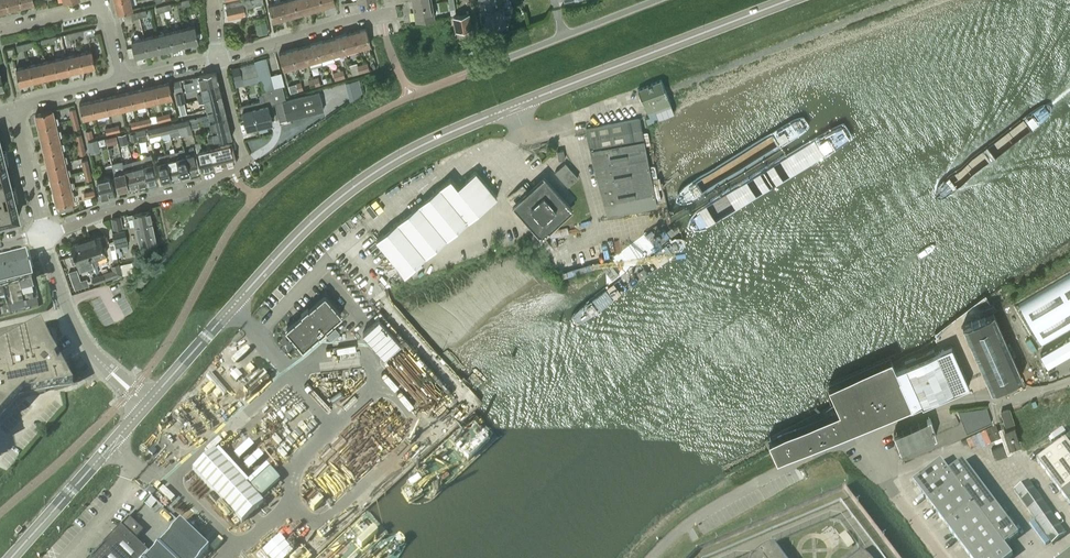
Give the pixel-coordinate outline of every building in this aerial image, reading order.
[(8,9),(6,0),(0,0),(0,11),(8,9)] [(21,5),(20,0),(6,0),(8,9),(21,5)] [(131,0),(114,0),(117,12),(133,9),(131,0)] [(226,4),(226,7),(228,18),(245,14),(248,13),(247,8),(264,5),(263,0),(245,0),(226,4)] [(281,1),(286,17),(298,13),(294,0),(283,0),(281,1)] [(298,13),(310,10),(308,0),(294,0),(298,13)] [(310,10),(323,6),(321,0),(308,0),(310,10)] [(480,10),(479,10),(481,22),(484,21),(485,28),(495,26),(495,29),(507,27),(502,5),(501,6),(500,0),(479,0),(480,10)] [(273,21),(286,17),(281,1),(268,4),(273,21)] [(434,17),(432,3),(413,6),(416,20),(434,17)] [(455,31),(471,28),(469,14),(459,16),(453,17),(455,31)] [(265,23),(256,25),(258,32),(267,31),(265,23)] [(182,29),(186,44),(198,41),(195,26),(182,29)] [(353,31),(358,47),(370,44),(366,27),(353,31)] [(182,29),(169,32),(173,47),(186,44),(182,29)] [(358,47),(353,31),(341,35),(345,51),(358,47)] [(173,47),(169,32),(157,35),(161,50),(173,47)] [(157,35),(144,38),(148,53),(161,50),(157,35)] [(345,51),(341,35),(328,38),(333,54),(345,51)] [(135,56),(148,53),(144,38),(132,41),(135,56)] [(333,54),(328,38),(316,42),(321,58),(333,54)] [(321,58),(316,42),(304,45),(308,61),(321,58)] [(292,49),(296,65),(308,61),(304,45),(292,49)] [(296,65),(292,49),(279,52),(283,69),(296,65)] [(79,53),(82,68),(95,65),(92,50),(79,53)] [(82,68),(79,53),(66,56),(70,71),(82,68)] [(70,71),(66,56),(54,59),(57,74),(70,71)] [(254,62),(258,74),(268,71),(270,65),(267,57),(254,61),(254,62)] [(57,74),(54,59),(41,62),(45,77),(57,74)] [(29,65),(33,80),(45,77),(41,62),(29,65)] [(243,79),(258,74),(254,62),(239,66),(242,77),(243,79)] [(33,80),(29,65),(16,68),(19,83),(33,80)] [(242,77),(239,66),(232,68),(234,79),(242,77)] [(199,80),(201,87),(218,82),(216,71),(193,77),(194,81),(199,80)] [(667,94),(661,79),(638,89),(644,103),(649,116),(644,118),(646,122),(652,120),(674,111),(667,94)] [(169,82),(156,85),(159,100),(172,97),(169,82)] [(221,93),(218,82),(201,87),(203,93),(197,95),(198,99),(221,93)] [(147,103),(159,100),(156,85),(143,88),(147,103)] [(275,102),(275,103),(286,100),(282,86),(262,91),(263,94),(266,105),(268,104),(275,102)] [(134,106),(147,103),(143,88),(130,91),(134,106)] [(121,109),(134,106),(130,91),(118,94),(121,109)] [(319,92),(286,100),(275,103),(280,120),(324,109),(319,92)] [(224,104),(221,93),(198,99),(199,103),(205,102),(206,108),(224,104)] [(108,112),(121,109),(118,94),(105,97),(108,112)] [(261,100),(251,102),(257,126),(272,122),(268,104),(266,105),(263,94),(259,95),(261,100)] [(96,115),(108,112),(105,97),(92,100),(96,115)] [(83,118),(96,115),(92,100),(79,103),(83,118)] [(247,128),(257,126),(251,102),(241,105),(247,128)] [(204,120),(226,115),(224,104),(206,108),(208,115),(194,118),(195,122),(197,122),(204,120)] [(38,126),(55,122),(52,109),(35,113),(36,116),(35,117),(36,120),(37,121),(37,123),(38,126)] [(229,126),(226,115),(204,120),(205,125),(210,123),(212,130),(229,126)] [(586,129),(587,132),(593,163),(608,214),(626,211),(628,218),(640,215),(638,208),(656,204),(639,118),(586,129)] [(189,119),(177,122),(179,129),(190,126),(189,119)] [(58,135),(55,122),(38,126),(39,129),(38,130),(39,133),(40,133),(40,135),(40,136),(41,139),(58,135)] [(179,129),(177,122),(168,124),(170,131),(172,143),(176,142),(174,130),(179,129)] [(168,124),(159,127),(160,133),(170,131),(168,124)] [(208,138),(209,142),(214,141),(232,137),(229,126),(212,130),(213,136),(208,138)] [(160,133),(159,127),(150,129),(151,136),(160,133)] [(136,137),(146,135),(144,128),(135,130),(135,132),(136,137)] [(118,134),(120,142),(127,140),(125,133),(118,134)] [(62,148),(58,135),(41,139),(42,142),(41,143),(42,146),(43,146),(44,148),(43,149),(44,152),(44,151),(44,152),(62,148)] [(99,150),(96,140),(87,142),(90,152),(99,150)] [(201,169),(213,167),(208,149),(202,151),(200,141),(195,143),(196,146),(201,169)] [(18,216),(0,143),(0,221),(18,216)] [(222,152),(224,164),(236,161),(232,143),(218,147),(219,152),(222,152)] [(190,154),(185,155),(189,172),(199,170),(194,147),(189,148),(190,154)] [(218,147),(208,149),(213,167),(224,164),(222,152),(219,152),(218,147)] [(47,165),(65,161),(62,148),(44,152),(45,155),(44,155),(45,159),(46,159),(47,161),(46,161),(47,164),(47,165)] [(189,172),(185,155),(184,150),(175,152),(180,175),(189,172)] [(557,151),(558,160),(565,159),(563,150),(557,151)] [(165,154),(167,160),(171,177),(180,175),(175,152),(165,154)] [(143,165),(148,183),(157,180),(151,154),(145,156),(147,164),(143,165)] [(161,179),(171,177),(167,160),(162,161),(160,155),(156,156),(161,179)] [(138,166),(134,167),(138,185),(148,183),(143,165),(141,158),(137,159),(138,166)] [(68,174),(65,161),(47,165),(48,167),(47,168),(48,171),(49,172),(50,174),(49,174),(50,177),(50,178),(68,174)] [(127,162),(122,163),(129,187),(138,185),(134,167),(129,168),(127,162)] [(578,176),(565,162),(555,171),(568,185),(578,176)] [(118,190),(129,187),(122,163),(116,164),(118,171),(114,172),(118,190)] [(450,177),(439,187),(468,221),(497,197),(476,171),(458,186),(450,177)] [(54,191),(71,187),(68,174),(50,178),(51,180),(50,181),(51,184),(52,185),(53,187),(52,187),(53,190),(54,191)] [(114,191),(110,175),(97,178),(101,194),(114,191)] [(512,204),(541,236),(573,208),(544,175),(512,204)] [(74,200),(71,187),(54,191),(54,193),(54,194),(54,197),(55,198),(56,200),(55,200),(56,203),(57,204),(58,204),(59,211),(74,208),(72,200),(74,200)] [(468,221),(439,187),(418,204),(447,238),(468,221)] [(418,204),(397,222),(426,256),(447,238),(418,204)] [(135,224),(152,221),(150,210),(127,215),(128,219),(133,218),(135,224)] [(122,227),(120,216),(112,218),(114,228),(122,227)] [(135,224),(137,235),(155,231),(152,221),(135,224)] [(397,222),(376,239),(405,274),(426,256),(397,222)] [(568,225),(549,231),(551,237),(570,231),(568,225)] [(113,233),(114,240),(126,237),(125,230),(113,233)] [(157,242),(155,231),(137,235),(140,246),(157,242)] [(85,240),(95,267),(96,273),(99,272),(96,264),(98,263),(96,256),(106,253),(103,244),(107,242),(105,235),(100,236),(100,235),(85,240)] [(126,237),(114,240),(116,247),(128,244),(126,237)] [(92,268),(95,267),(85,240),(71,245),(74,254),(70,255),(72,263),(76,262),(77,263),(87,260),(89,266),(91,266),(92,268)] [(0,265),(0,299),(4,298),(2,287),(8,285),(15,312),(26,309),(22,292),(33,289),(25,258),(0,265)] [(133,259),(121,263),(124,273),(136,269),(133,259)] [(121,274),(118,264),(111,266),(113,271),(97,276),(99,282),(121,274)] [(82,285),(76,269),(70,271),(75,287),(82,285)] [(1018,303),(1042,344),(1069,328),(1069,273),(1018,303)] [(317,335),(318,334),(319,335),(320,335),(326,330),(326,329),(325,328),(326,327),(327,327),(332,323),(332,322),(333,321),(334,321),(341,315),(342,314),(337,308),(336,308),(335,307),(335,306),(332,302),(331,302),(330,301),(330,300),(325,295),(325,294),(324,294),(317,301),(316,302),(317,302),(316,303),(315,303),(310,307),(309,308),(310,308),(309,309),(308,308),(307,308),(301,313),(301,314),(302,315),(301,316),(300,316),(295,320),(295,321),(294,322),(293,322),(285,328),(285,329),(290,335),(291,335),(292,336),(292,337),(295,341),(296,341),(297,342),(297,343),(302,348),(302,349),(303,349),(303,348),(310,342),(310,341),(311,340),(312,340),(318,336),(318,335),(317,335)] [(28,302),(29,308),(38,306),(36,300),(28,302)] [(2,316),(10,313),(9,307),(0,310),(2,316)] [(991,390),(1021,376),(993,312),(962,325),(991,390)] [(363,333),(385,357),(401,342),(379,318),(363,333)] [(20,399),(72,385),(66,360),(63,361),(60,349),(56,350),(50,323),(0,336),(0,421),(20,399)] [(897,371),(911,407),(912,408),(922,403),(923,405),(969,385),(951,345),(897,371)] [(911,407),(897,371),(892,361),(829,387),(839,412),(768,441),(776,462),(848,433),(849,432),(850,432),(850,431),(850,430),(850,429),(849,426),(853,424),(854,427),(855,428),(856,428),(856,429),(857,429),(858,429),(911,407)] [(1054,368),(1056,375),(1069,371),(1069,364),(1054,368)] [(1005,423),(1013,421),(1009,408),(1001,411),(1005,423)] [(900,448),(934,433),(929,418),(894,433),(900,448)] [(966,436),(971,448),(1002,435),(997,423),(966,436)] [(1009,444),(1019,441),(1013,424),(1004,427),(1009,444)] [(1065,439),(1036,461),(1069,506),(1069,446),(1065,439)] [(235,454),(240,460),(247,454),(251,459),(244,465),(249,470),(264,458),(249,442),(235,454)] [(999,456),(1010,451),(1007,442),(995,447),(999,456)] [(214,450),(192,470),(241,523),(262,504),(214,450)] [(941,461),(913,482),(970,557),(1011,557),(1013,557),(1005,546),(1019,536),(963,461),(949,472),(941,461)] [(1052,544),(1066,534),(1028,481),(1014,491),(1052,544)] [(130,520),(123,527),(135,539),(142,532),(130,520)] [(207,550),(179,524),(147,557),(200,557),(207,550)] [(148,554),(120,527),(91,557),(144,557),(148,554)] [(269,557),(288,557),(294,554),(282,536),(263,548),(269,557)] [(774,548),(774,545),(769,546),(764,548),(760,550),(756,553),(752,557),(751,557),(782,557),(774,548)]
